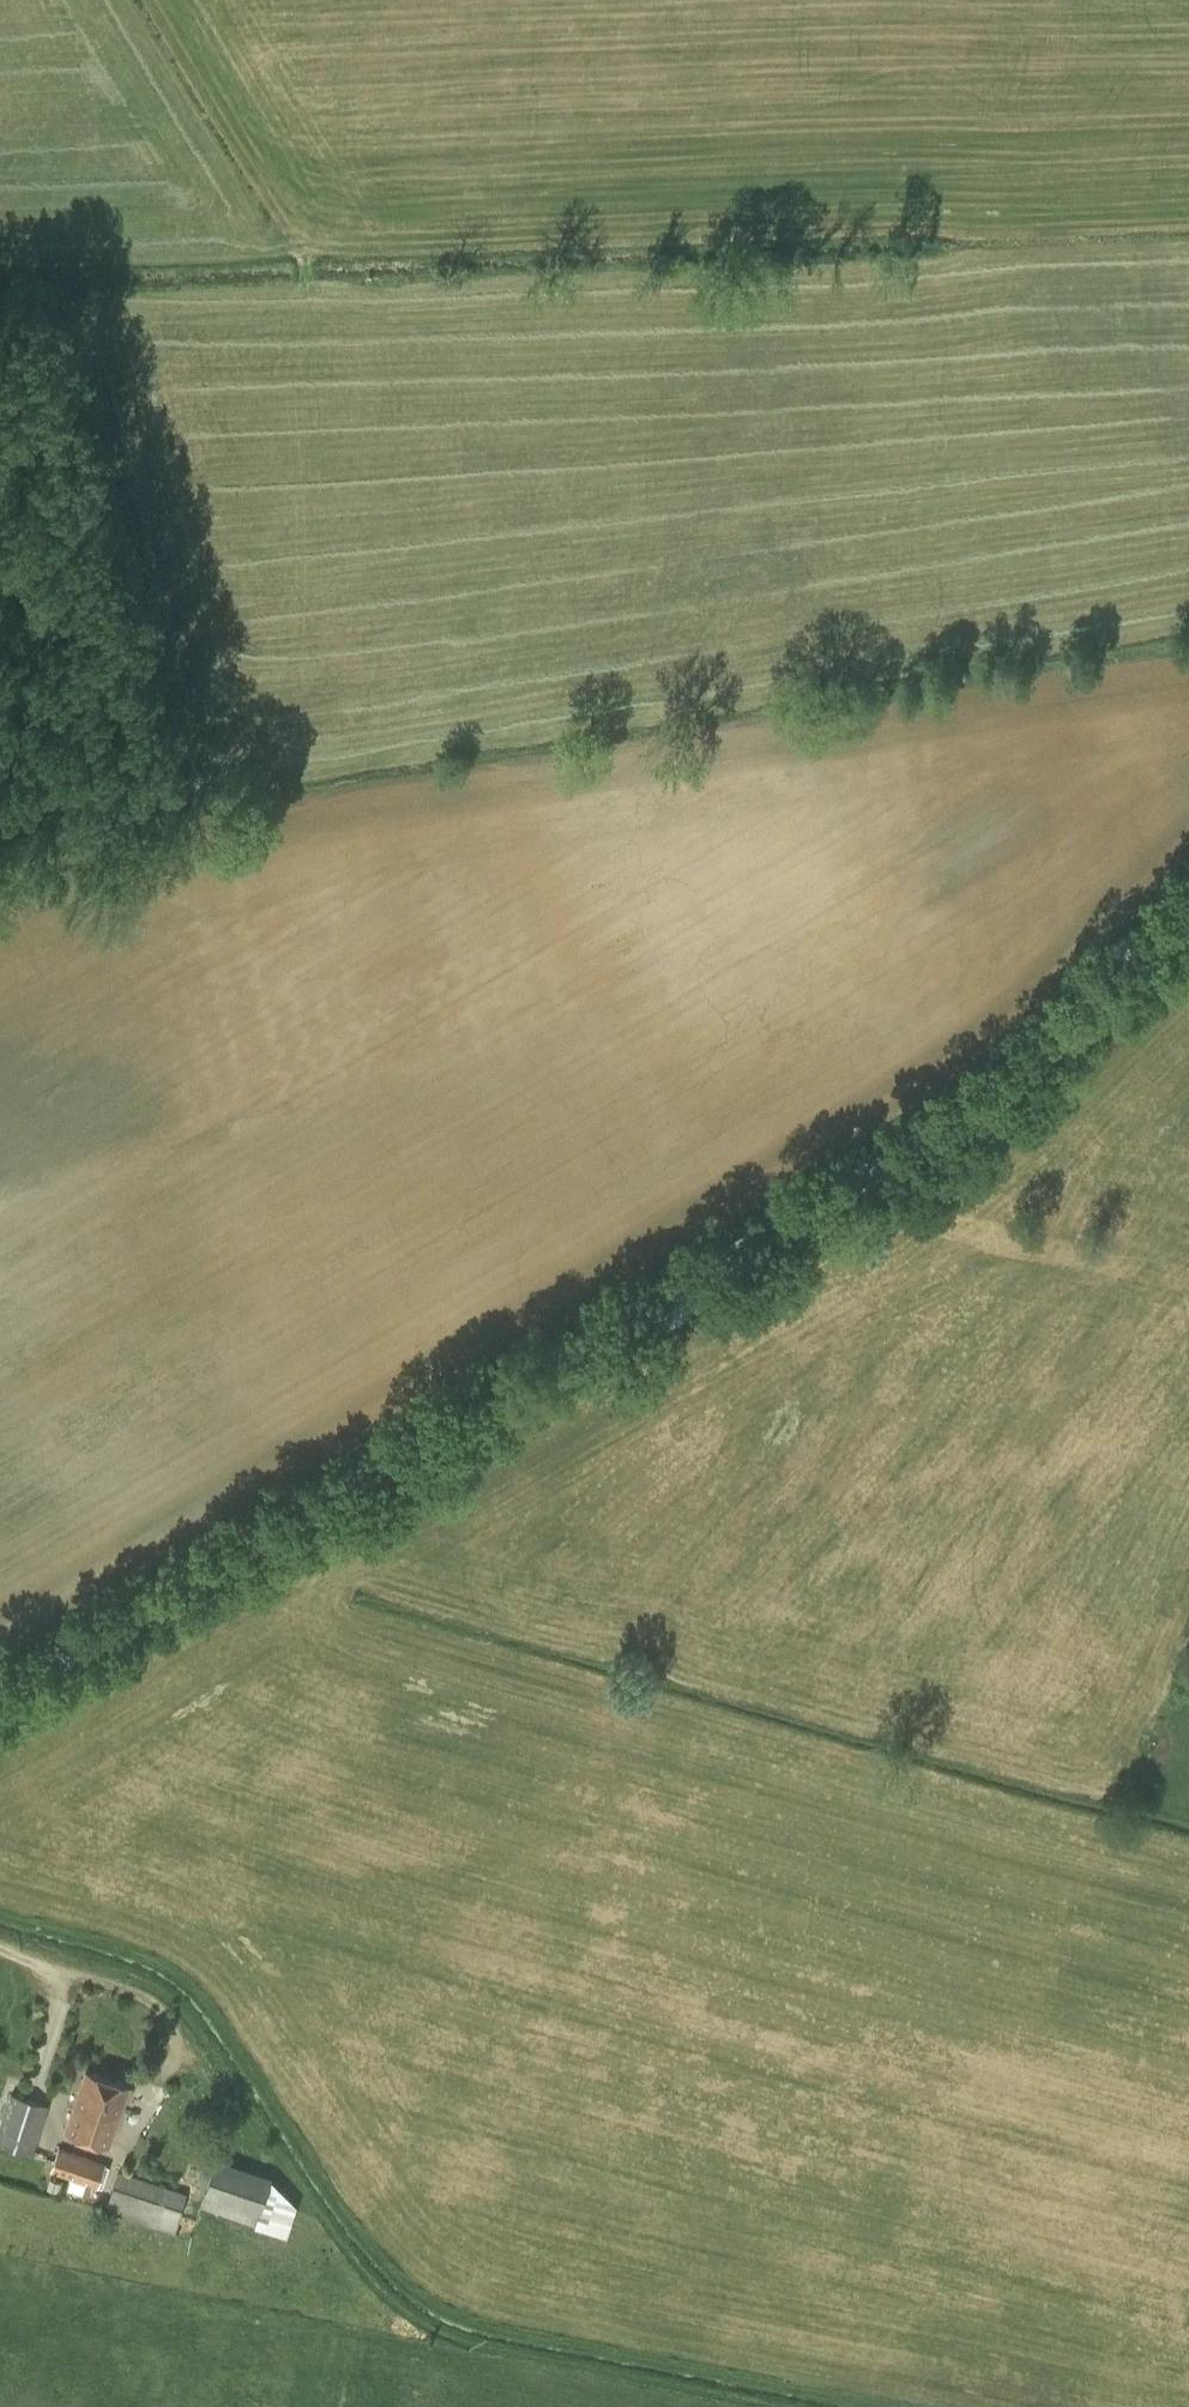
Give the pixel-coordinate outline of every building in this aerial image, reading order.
[(107,2146),(129,2084),(85,2069),(64,2131),(107,2146)] [(0,2098),(0,2102),(6,2103),(0,2121),(0,2143),(32,2154),(48,2105),(17,2095),(19,2087),(5,2083),(0,2098)] [(106,2162),(59,2146),(50,2171),(97,2187),(106,2162)] [(155,2164),(140,2158),(136,2169),(151,2174),(155,2164)] [(213,2162),(205,2160),(198,2183),(206,2186),(213,2162)] [(104,2210),(174,2232),(186,2193),(117,2171),(104,2210)]
